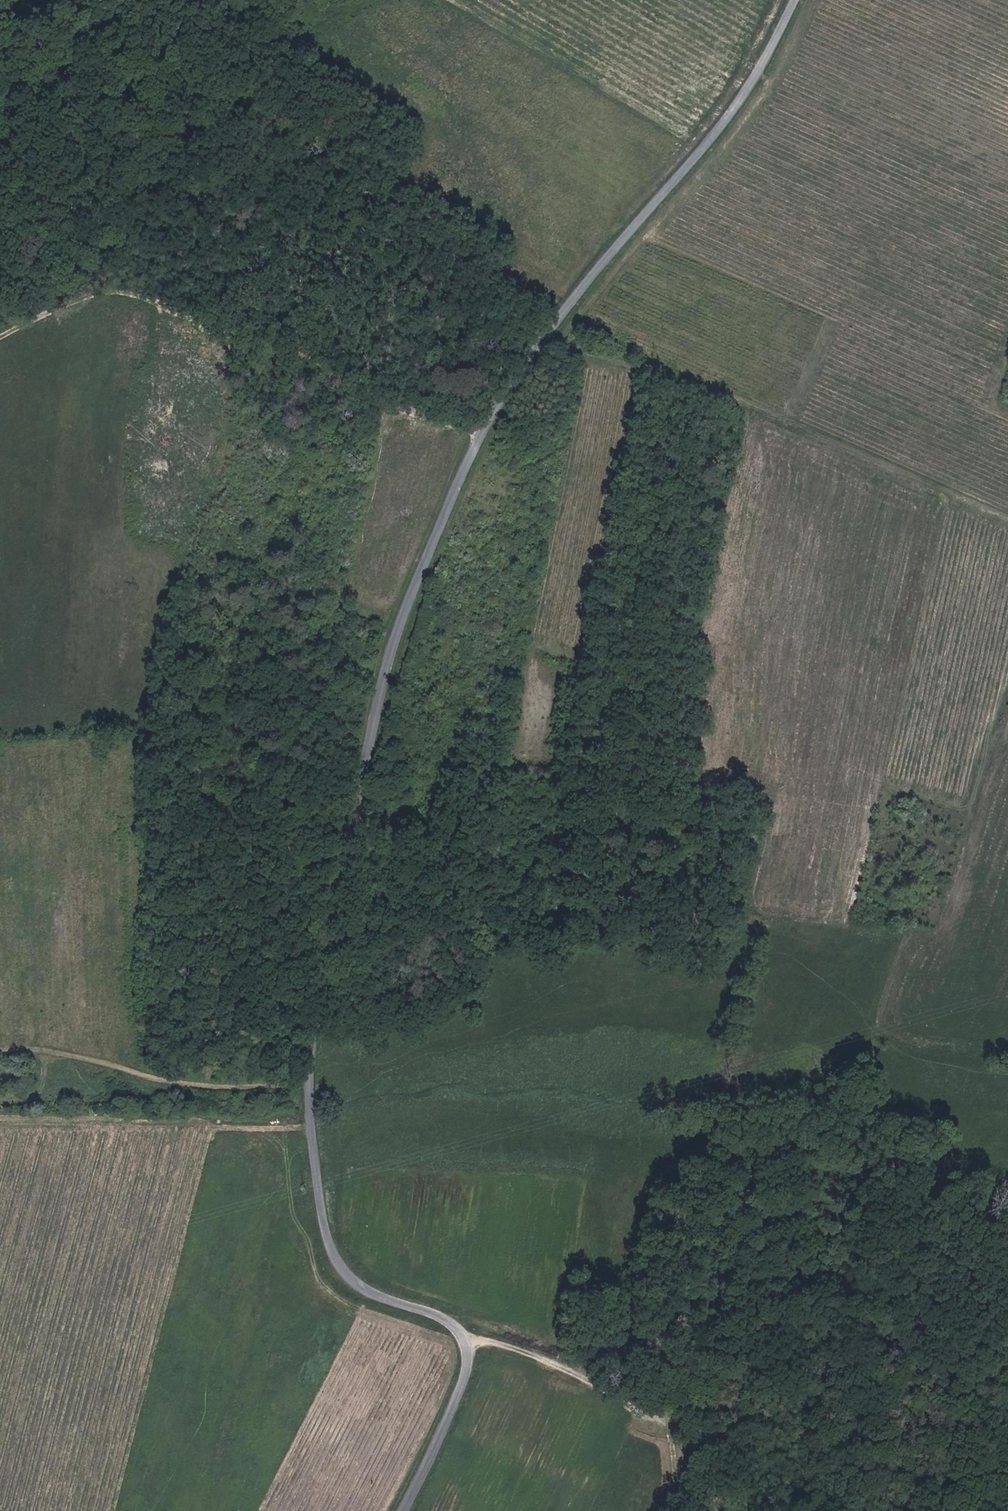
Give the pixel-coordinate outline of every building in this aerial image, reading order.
[(342,414),(354,417),(357,408),(344,405),(342,414)]
